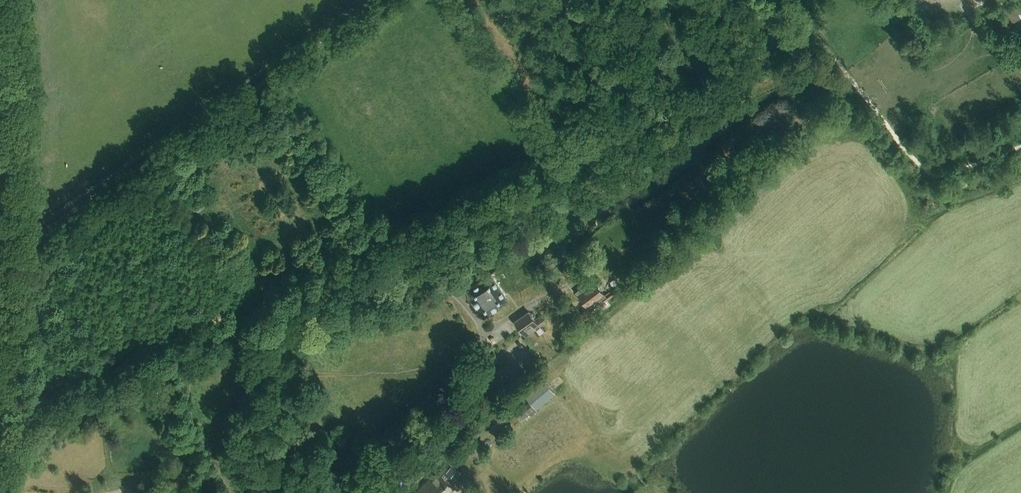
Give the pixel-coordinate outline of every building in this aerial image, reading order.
[(1013,22),(1020,17),(1020,3),(1007,12),(1013,22)] [(484,314),(508,298),(492,273),(468,289),(484,314)] [(606,302),(605,301),(615,294),(612,290),(605,295),(594,281),(577,293),(592,312),(606,302)] [(547,322),(545,319),(541,314),(534,319),(529,311),(515,321),(525,337),(547,322)] [(526,395),(530,401),(537,409),(555,393),(544,380),(526,395)] [(537,409),(530,401),(520,409),(528,418),(538,410),(537,409)] [(445,461),(413,492),(456,492),(462,487),(455,479),(461,473),(452,465),(454,461),(450,458),(447,459),(445,461)] [(174,483),(190,483),(190,471),(174,471),(174,483)]
